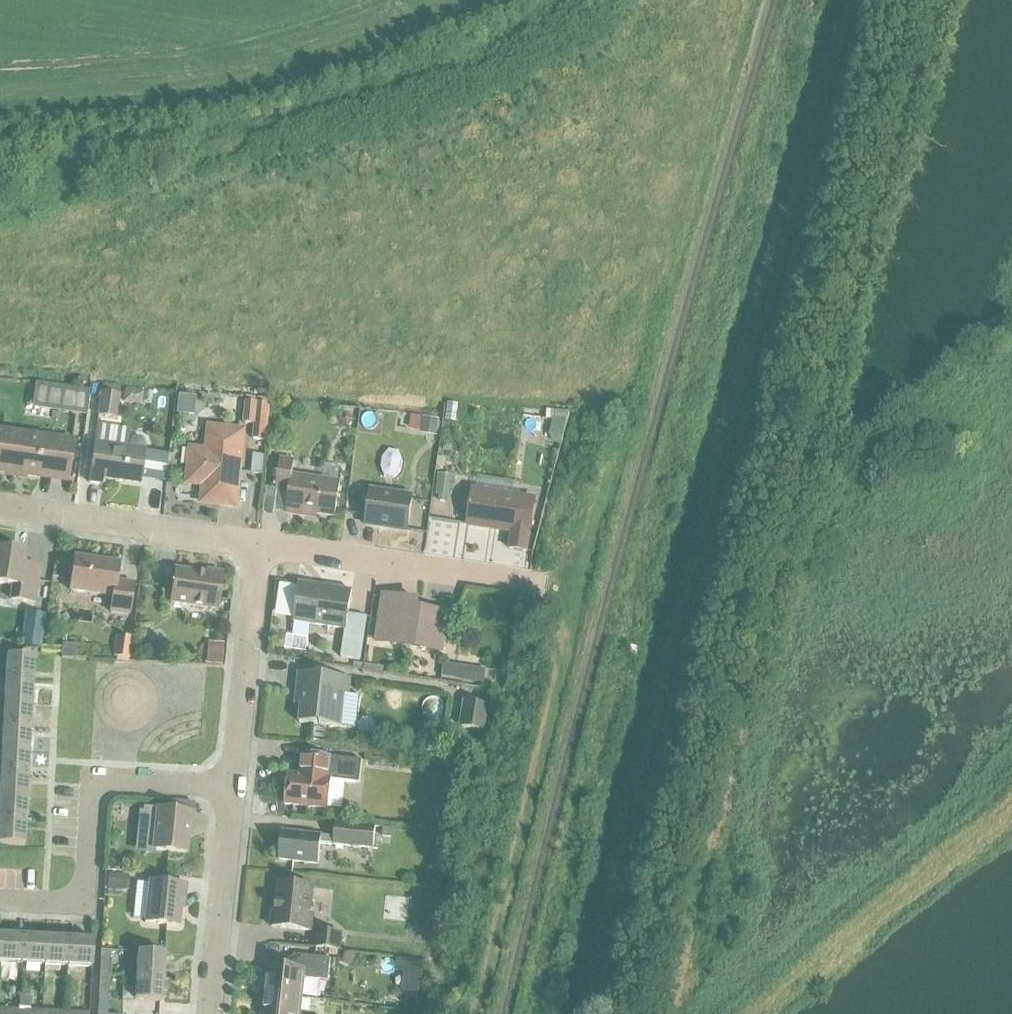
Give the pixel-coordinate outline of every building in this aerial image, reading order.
[(75,390),(40,385),(37,405),(72,410),(75,390)] [(183,389),(182,408),(202,409),(203,390),(183,389)] [(101,392),(98,416),(116,418),(119,395),(101,392)] [(460,418),(463,399),(453,398),(450,417),(460,418)] [(245,423),(256,424),(254,440),(266,441),(270,405),(247,402),(245,423)] [(559,406),(557,435),(569,436),(571,407),(559,406)] [(84,434),(86,412),(74,410),(72,433),(84,434)] [(434,428),(437,415),(416,410),(413,423),(434,428)] [(531,418),(530,438),(551,439),(552,420),(531,418)] [(108,422),(107,435),(128,438),(130,424),(108,422)] [(202,503),(237,507),(244,431),(210,428),(208,451),(192,449),(188,483),(204,485),(202,503)] [(72,442),(7,432),(5,444),(0,444),(0,472),(39,477),(40,469),(67,473),(72,442)] [(129,443),(129,448),(94,443),(88,482),(102,484),(103,478),(141,484),(146,450),(144,450),(145,446),(143,441),(140,437),(136,437),(131,439),(129,443)] [(394,444),(384,467),(399,473),(409,451),(394,444)] [(258,449),(256,468),(270,469),(271,450),(258,449)] [(275,489),(289,491),(285,514),(304,516),(304,512),(335,517),(340,482),(292,475),(294,461),(280,459),(275,489)] [(439,473),(436,493),(452,496),(455,476),(439,473)] [(371,490),(365,525),(407,532),(412,497),(371,490)] [(467,525),(512,531),(509,549),(527,552),(535,500),(472,491),(467,525)] [(12,586),(10,599),(34,603),(39,567),(23,565),(25,553),(0,549),(0,584),(12,586)] [(110,612),(128,615),(133,583),(116,581),(119,563),(75,556),(74,561),(70,561),(69,569),(73,571),(70,591),(112,597),(110,612)] [(170,603),(217,610),(222,573),(206,571),(206,574),(175,569),(170,603)] [(341,657),(360,660),(366,617),(349,614),(352,591),(299,583),(293,622),(345,629),(341,657)] [(376,642),(443,652),(448,614),(416,609),(417,601),(383,596),(376,642)] [(21,646),(41,649),(45,616),(30,614),(27,637),(22,636),(21,646)] [(211,635),(212,659),(231,659),(230,634),(211,635)] [(118,636),(114,656),(128,658),(132,639),(118,636)] [(7,656),(6,680),(34,682),(35,658),(7,656)] [(491,680),(492,663),(448,661),(447,678),(491,680)] [(303,692),(299,723),(336,727),(339,694),(348,694),(350,678),(299,673),(297,691),(303,692)] [(6,680),(5,703),(33,704),(34,682),(6,680)] [(464,702),(460,727),(485,731),(489,706),(464,702)] [(5,703),(3,726),(32,728),(33,704),(5,703)] [(3,726),(2,749),(30,751),(32,728),(3,726)] [(2,749),(1,773),(29,774),(30,751),(2,749)] [(288,774),(284,804),(328,809),(331,780),(359,783),(362,760),(303,754),(300,775),(288,774)] [(0,793),(0,796),(28,797),(29,774),(1,773),(0,793)] [(27,821),(28,797),(0,796),(0,820),(27,821)] [(156,809),(154,830),(152,850),(186,854),(189,827),(192,827),(194,813),(193,813),(194,803),(170,801),(169,810),(156,809)] [(0,820),(0,844),(25,846),(27,821),(0,820)] [(334,837),(282,832),(278,860),(318,864),(321,844),(373,849),(375,827),(335,823),(334,837)] [(144,923),(179,926),(181,900),(185,900),(186,886),(149,882),(144,923)] [(271,927),(311,931),(313,915),(310,915),(313,887),(279,884),(276,911),(273,911),(271,927)] [(315,948),(339,950),(341,934),(317,932),(315,948)] [(22,964),(24,936),(0,934),(0,938),(0,963),(22,964)] [(22,964),(45,966),(47,937),(24,936),(22,964)] [(45,966),(69,967),(71,939),(47,937),(45,966)] [(71,939),(69,967),(93,969),(94,940),(71,939)] [(99,974),(109,975),(111,951),(101,950),(99,974)] [(137,952),(135,976),(163,978),(165,953),(137,952)] [(267,965),(264,994),(302,998),(303,983),(308,979),(328,981),(330,959),(294,955),(293,968),(267,965)] [(408,963),(406,979),(421,980),(422,980),(423,972),(424,965),(408,963)] [(109,975),(99,974),(98,1004),(108,1005),(108,999),(109,975)] [(163,978),(135,976),(134,1000),(162,1002),(163,978)] [(264,994),(262,1013),(301,1013),(300,1013),(302,998),(264,994)]
